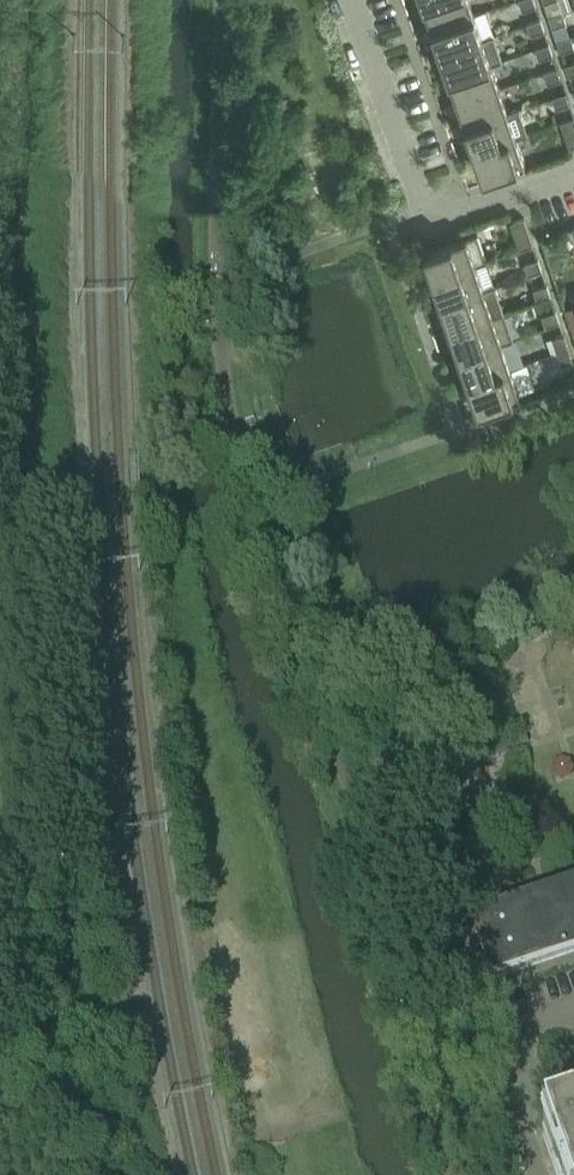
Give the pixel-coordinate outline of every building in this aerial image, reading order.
[(470,0),(436,0),(425,4),(433,28),(475,14),(470,0)] [(535,0),(520,0),(523,10),(537,6),(535,0)] [(567,23),(563,11),(550,16),(553,27),(567,23)] [(484,39),(475,14),(433,28),(441,53),(484,39)] [(545,30),(541,19),(528,23),(532,35),(545,30)] [(572,36),(558,40),(562,52),(573,48),(573,43),(572,36)] [(492,63),(484,39),(441,53),(450,77),(492,63)] [(554,55),(550,43),(536,48),(540,59),(554,55)] [(500,87),(492,63),(450,77),(458,102),(500,87)] [(562,79),(558,68),(544,72),(548,84),(562,79)] [(509,112),(500,87),(458,102),(467,126),(509,112)] [(570,103),(567,92),(553,97),(557,108),(570,103)] [(517,136),(509,112),(467,126),(475,151),(517,136)] [(561,121),(570,147),(573,146),(573,117),(561,121)] [(526,162),(517,136),(475,151),(484,176),(526,162)] [(534,244),(525,217),(511,222),(520,249),(534,244)] [(478,233),(467,237),(425,251),(434,278),(476,264),(487,260),(478,233)] [(543,270),(539,259),(525,264),(529,275),(543,270)] [(485,290),(476,264),(434,278),(443,304),(485,290)] [(552,296),(548,285),(534,289),(538,301),(552,296)] [(494,316),(485,290),(443,304),(452,330),(494,316)] [(561,322),(557,311),(543,315),(547,327),(561,322)] [(514,338),(505,312),(494,316),(452,330),(461,356),(503,342),(514,338)] [(565,334),(554,338),(558,351),(569,348),(565,334)] [(512,367),(503,342),(461,356),(469,382),(512,367)] [(573,361),(569,348),(558,351),(563,365),(573,361)] [(521,394),(512,367),(469,382),(479,409),(521,394)] [(435,929),(447,962),(465,956),(475,985),(573,951),(573,881),(435,929)] [(546,1137),(559,1174),(573,1174),(573,1128),(546,1137)]
